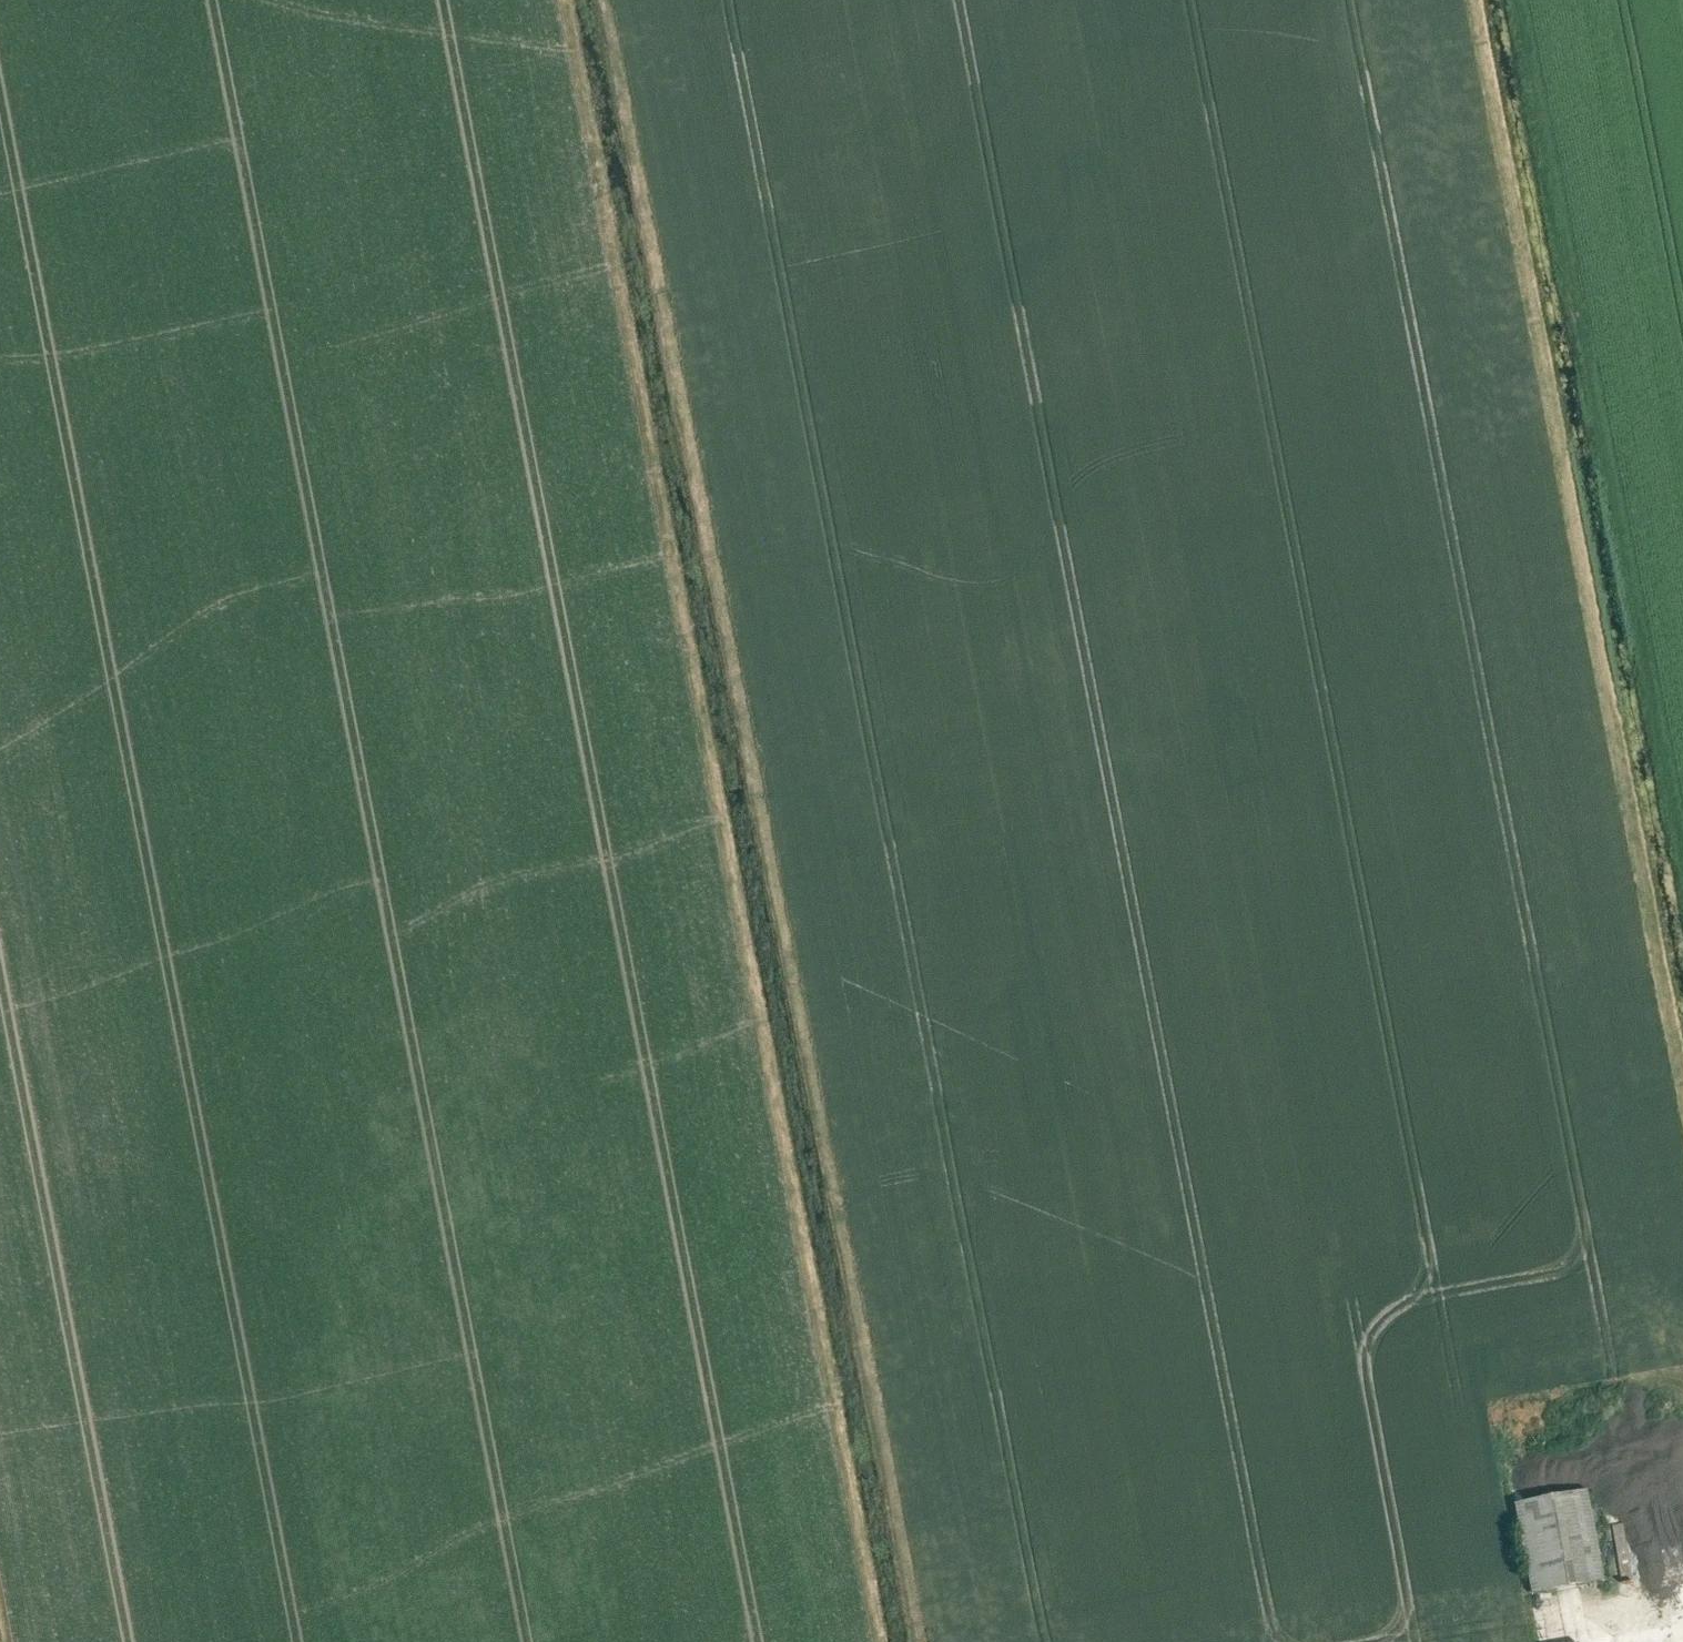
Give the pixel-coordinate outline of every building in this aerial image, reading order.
[(1531,1596),(1604,1582),(1587,1491),(1514,1505),(1526,1566),(1530,1589),(1531,1596)]
